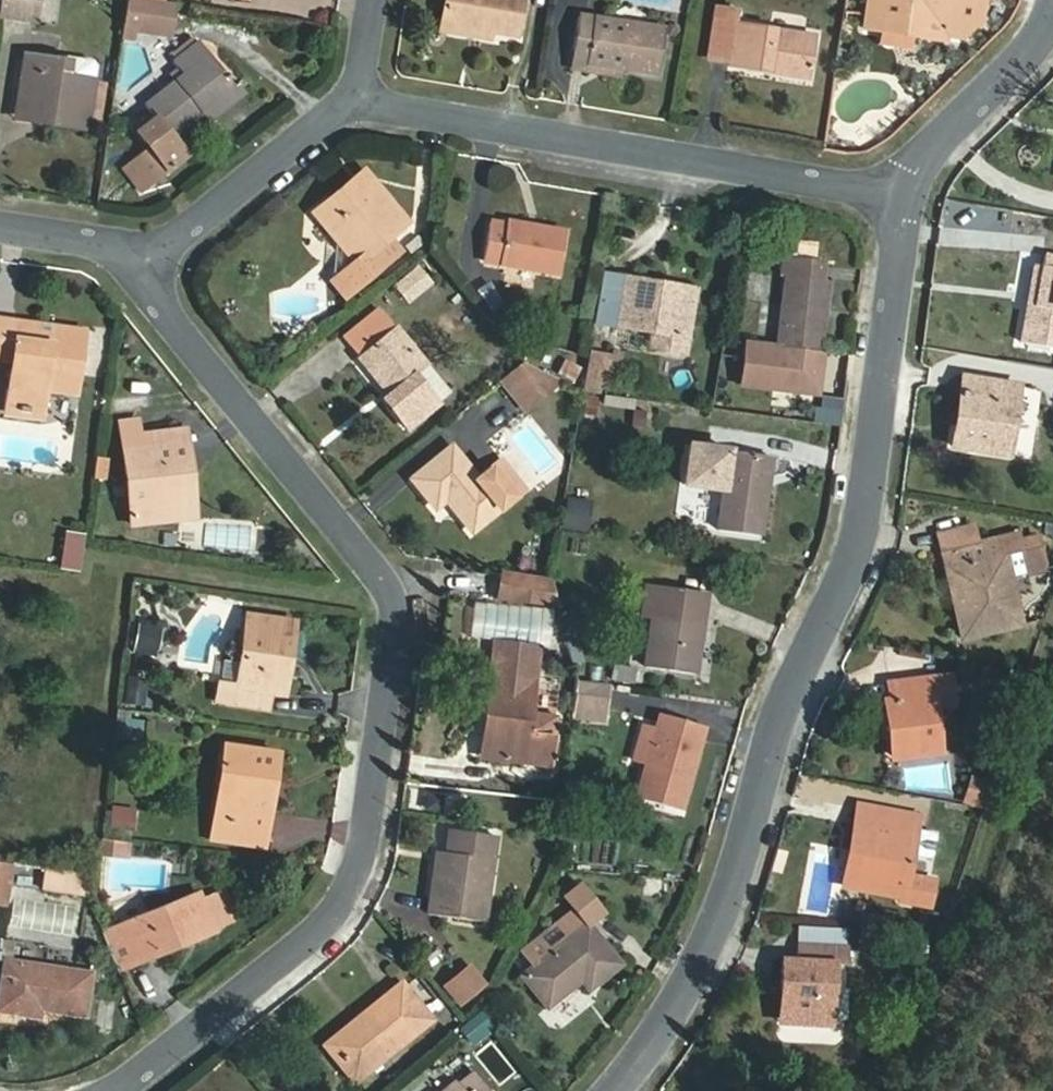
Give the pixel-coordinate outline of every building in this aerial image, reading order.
[(34,23),(37,0),(0,0),(0,18),(34,23)] [(40,22),(59,24),(61,0),(42,0),(40,22)] [(133,0),(128,0),(122,38),(134,40),(135,34),(171,39),(172,34),(143,29),(147,2),(133,0)] [(442,25),(495,36),(519,40),(527,0),(446,0),(442,25)] [(864,24),(880,27),(878,36),(902,40),(903,31),(945,37),(962,40),(978,25),(981,3),(988,4),(988,0),(868,0),(864,24)] [(176,34),(180,7),(147,2),(143,29),(176,34)] [(736,12),(718,10),(710,60),(728,63),(728,68),(809,81),(815,39),(734,26),(736,12)] [(580,18),(576,49),(594,50),(593,67),(625,72),(659,76),(666,31),(580,18)] [(880,27),(864,24),(862,33),(878,36),(880,27)] [(495,36),(442,25),(440,36),(493,46),(495,36)] [(945,37),(903,31),(902,40),(943,47),(945,37)] [(152,155),(134,168),(151,190),(168,176),(187,162),(172,144),(204,119),(237,94),(201,49),(175,69),(185,82),(177,88),(146,112),(157,125),(139,138),(152,155)] [(594,50),(576,49),(573,75),(623,83),(625,72),(593,67),(594,50)] [(25,56),(16,112),(46,118),(45,127),(89,134),(97,82),(69,78),(71,63),(25,56)] [(178,74),(171,80),(177,88),(185,82),(178,74)] [(237,94),(204,119),(211,128),(247,100),(240,92),(237,94)] [(46,118),(16,112),(14,122),(45,127),(46,118)] [(367,176),(348,191),(359,205),(379,190),(367,176)] [(355,268),(333,284),(346,301),(402,257),(390,240),(408,225),(379,190),(359,205),(348,191),(314,216),(334,242),(355,268)] [(560,271),(565,230),(504,222),(503,227),(489,225),(483,259),(560,271)] [(355,268),(334,242),(333,284),(355,268)] [(746,341),(739,383),(819,396),(832,287),(828,286),(830,267),(787,261),(776,345),(746,341)] [(417,266),(394,284),(407,299),(429,282),(417,266)] [(1025,267),(1017,308),(1027,310),(1022,345),(1052,350),(1052,271),(1025,267)] [(622,277),(601,274),(597,296),(619,300),(622,277)] [(597,296),(593,321),(615,324),(653,330),(650,344),(683,350),(692,299),(660,293),(662,283),(622,277),(619,300),(597,296)] [(693,288),(662,283),(660,293),(692,299),(693,288)] [(382,312),(346,340),(361,358),(396,330),(382,312)] [(34,334),(0,328),(0,362),(11,363),(4,413),(39,419),(43,391),(46,374),(78,379),(84,335),(52,328),(51,336),(49,350),(34,348),(34,334)] [(408,432),(441,407),(417,376),(426,369),(396,330),(361,358),(390,396),(384,400),(408,432)] [(51,336),(34,334),(34,348),(49,350),(51,336)] [(607,354),(588,351),(582,388),(600,392),(607,354)] [(562,360),(555,375),(573,384),(580,368),(562,360)] [(560,380),(519,363),(502,377),(526,407),(560,380)] [(76,394),(78,379),(46,374),(43,391),(76,394)] [(962,376),(959,394),(968,396),(962,430),(953,429),(950,447),(1012,457),(1023,388),(962,376)] [(968,396),(959,394),(953,429),(962,430),(968,396)] [(632,410),(632,399),(604,397),(603,407),(632,410)] [(151,446),(148,430),(138,431),(136,418),(118,421),(135,530),(180,523),(173,471),(193,469),(189,440),(151,446)] [(148,430),(151,446),(189,440),(187,424),(148,430)] [(478,476),(452,445),(413,479),(438,506),(447,500),(473,529),(513,494),(490,466),(478,476)] [(763,539),(774,459),(692,449),(687,489),(725,493),(720,533),(763,539)] [(201,520),(193,469),(173,471),(180,523),(201,520)] [(562,530),(587,531),(588,500),(563,499),(562,530)] [(973,528),(940,535),(958,612),(970,610),(961,567),(965,566),(960,548),(977,544),(973,528)] [(61,531),(57,571),(79,573),(83,533),(61,531)] [(1047,566),(1040,537),(1021,540),(1019,534),(1004,538),(1011,570),(1029,566),(1030,569),(1047,566)] [(958,612),(963,636),(1023,623),(1011,570),(1004,538),(977,544),(960,548),(965,566),(961,567),(970,610),(958,612)] [(552,575),(498,567),(493,597),(559,607),(552,575)] [(711,601),(653,592),(651,619),(660,620),(654,670),(701,677),(711,601)] [(546,609),(470,603),(467,638),(544,644),(546,609)] [(296,627),(249,619),(239,689),(222,686),(219,703),(269,712),(272,697),(285,698),(296,627)] [(131,653),(155,655),(158,625),(134,623),(131,653)] [(539,654),(500,650),(497,679),(536,684),(539,654)] [(613,667),(613,684),(634,684),(633,667),(613,667)] [(957,706),(953,675),(891,683),(893,700),(887,701),(891,731),(896,730),(899,759),(943,754),(938,708),(957,706)] [(119,707),(140,710),(145,680),(124,677),(119,707)] [(610,684),(577,678),(574,706),(607,708),(610,684)] [(536,684),(497,679),(492,720),(504,722),(500,760),(553,766),(556,740),(540,738),(542,722),(532,721),(536,684)] [(607,708),(574,706),(573,715),(606,718),(607,708)] [(710,728),(664,714),(660,730),(647,726),(637,760),(650,764),(639,798),(685,812),(710,728)] [(487,758),(500,760),(504,722),(492,720),(487,758)] [(558,724),(542,722),(540,738),(556,740),(558,724)] [(896,731),(891,732),(894,761),(899,760),(896,731)] [(221,749),(212,810),(231,814),(229,831),(265,837),(276,759),(221,749)] [(982,810),(991,783),(975,778),(966,805),(982,810)] [(106,806),(104,828),(133,831),(135,809),(106,806)] [(886,810),(865,806),(863,823),(883,826),(886,810)] [(231,814),(212,810),(210,827),(229,831),(231,814)] [(924,817),(886,810),(883,826),(869,824),(865,843),(873,844),(869,864),(861,863),(858,882),(908,892),(907,899),(907,900),(934,905),(939,880),(913,875),(916,859),(920,835),(924,817)] [(863,823),(850,887),(907,899),(908,892),(858,882),(861,863),(869,864),(873,844),(865,843),(869,824),(863,823)] [(449,831),(447,852),(446,866),(433,865),(426,915),(488,926),(500,838),(449,831)] [(933,862),(937,838),(920,835),(916,859),(933,862)] [(91,856),(129,862),(132,846),(102,842),(91,856)] [(446,866),(447,852),(435,851),(433,865),(446,866)] [(40,873),(7,869),(3,890),(36,895),(40,873)] [(72,878),(40,873),(36,895),(83,903),(72,878)] [(624,969),(590,929),(605,917),(578,884),(563,897),(580,916),(553,938),(563,951),(529,980),(554,1010),(585,986),(593,995),(624,969)] [(226,922),(216,897),(196,905),(207,930),(226,922)] [(210,939),(195,904),(100,944),(115,979),(156,962),(153,956),(189,941),(191,947),(210,939)] [(156,962),(191,947),(189,941),(153,956),(156,962)] [(783,957),(779,1002),(790,1003),(788,1026),(833,1028),(837,961),(783,957)] [(7,962),(0,1008),(0,1014),(42,1021),(44,1012),(86,1018),(92,976),(7,962)] [(457,1010),(485,985),(465,963),(437,987),(457,1010)] [(432,1021),(401,983),(361,1016),(366,1022),(334,1047),(360,1079),(432,1021)] [(790,1003),(779,1002),(777,1026),(788,1026),(790,1003)] [(478,1011),(456,1030),(471,1048),(493,1029),(478,1011)] [(366,1022),(361,1016),(324,1046),(354,1083),(360,1079),(334,1047),(366,1022)] [(475,1075),(460,1087),(464,1090),(488,1090),(475,1075)]
